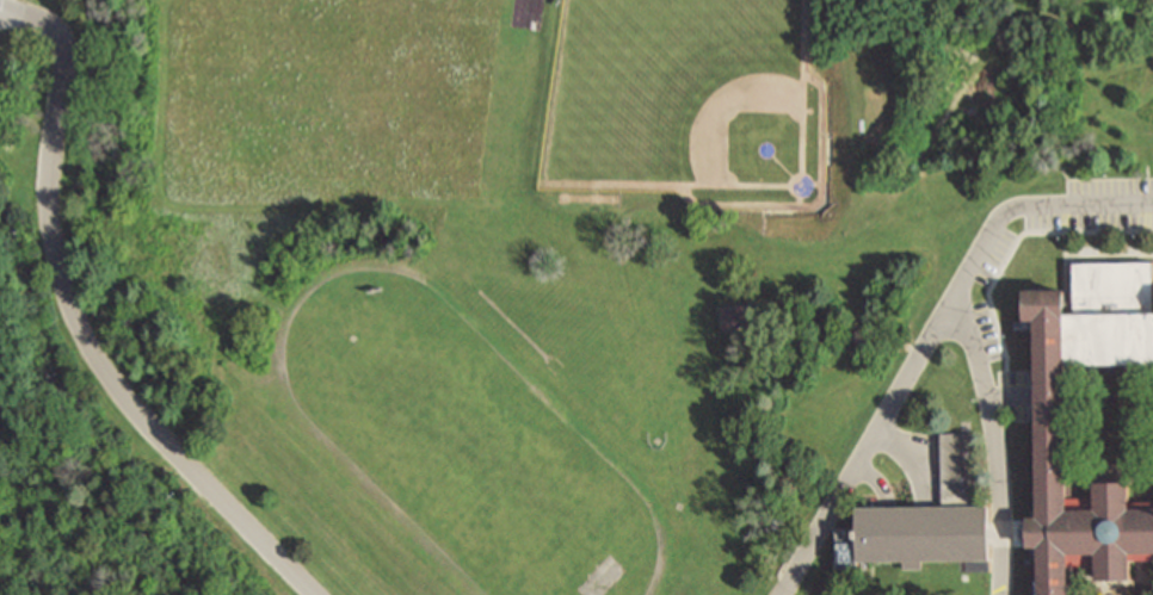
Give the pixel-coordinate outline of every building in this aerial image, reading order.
[(1074,264),(1074,302),(1067,302),(1067,291),(1026,292),(1026,322),(1037,322),(1038,519),(1029,519),(1029,548),(1041,548),(1041,594),(1070,594),(1069,568),(1097,568),(1097,582),(1133,581),(1132,554),(1152,554),(1152,503),(1132,503),(1132,485),(1097,485),(1098,500),(1068,500),(1067,367),(1116,366),(1152,366),(1152,264),(1074,264)] [(757,299),(759,298),(762,324),(725,329),(721,303),(757,299)] [(836,570),(861,570),(859,562),(967,560),(967,574),(991,574),(989,509),(974,509),(973,435),(942,436),(943,508),(858,509),(858,528),(836,529),(836,570)]
